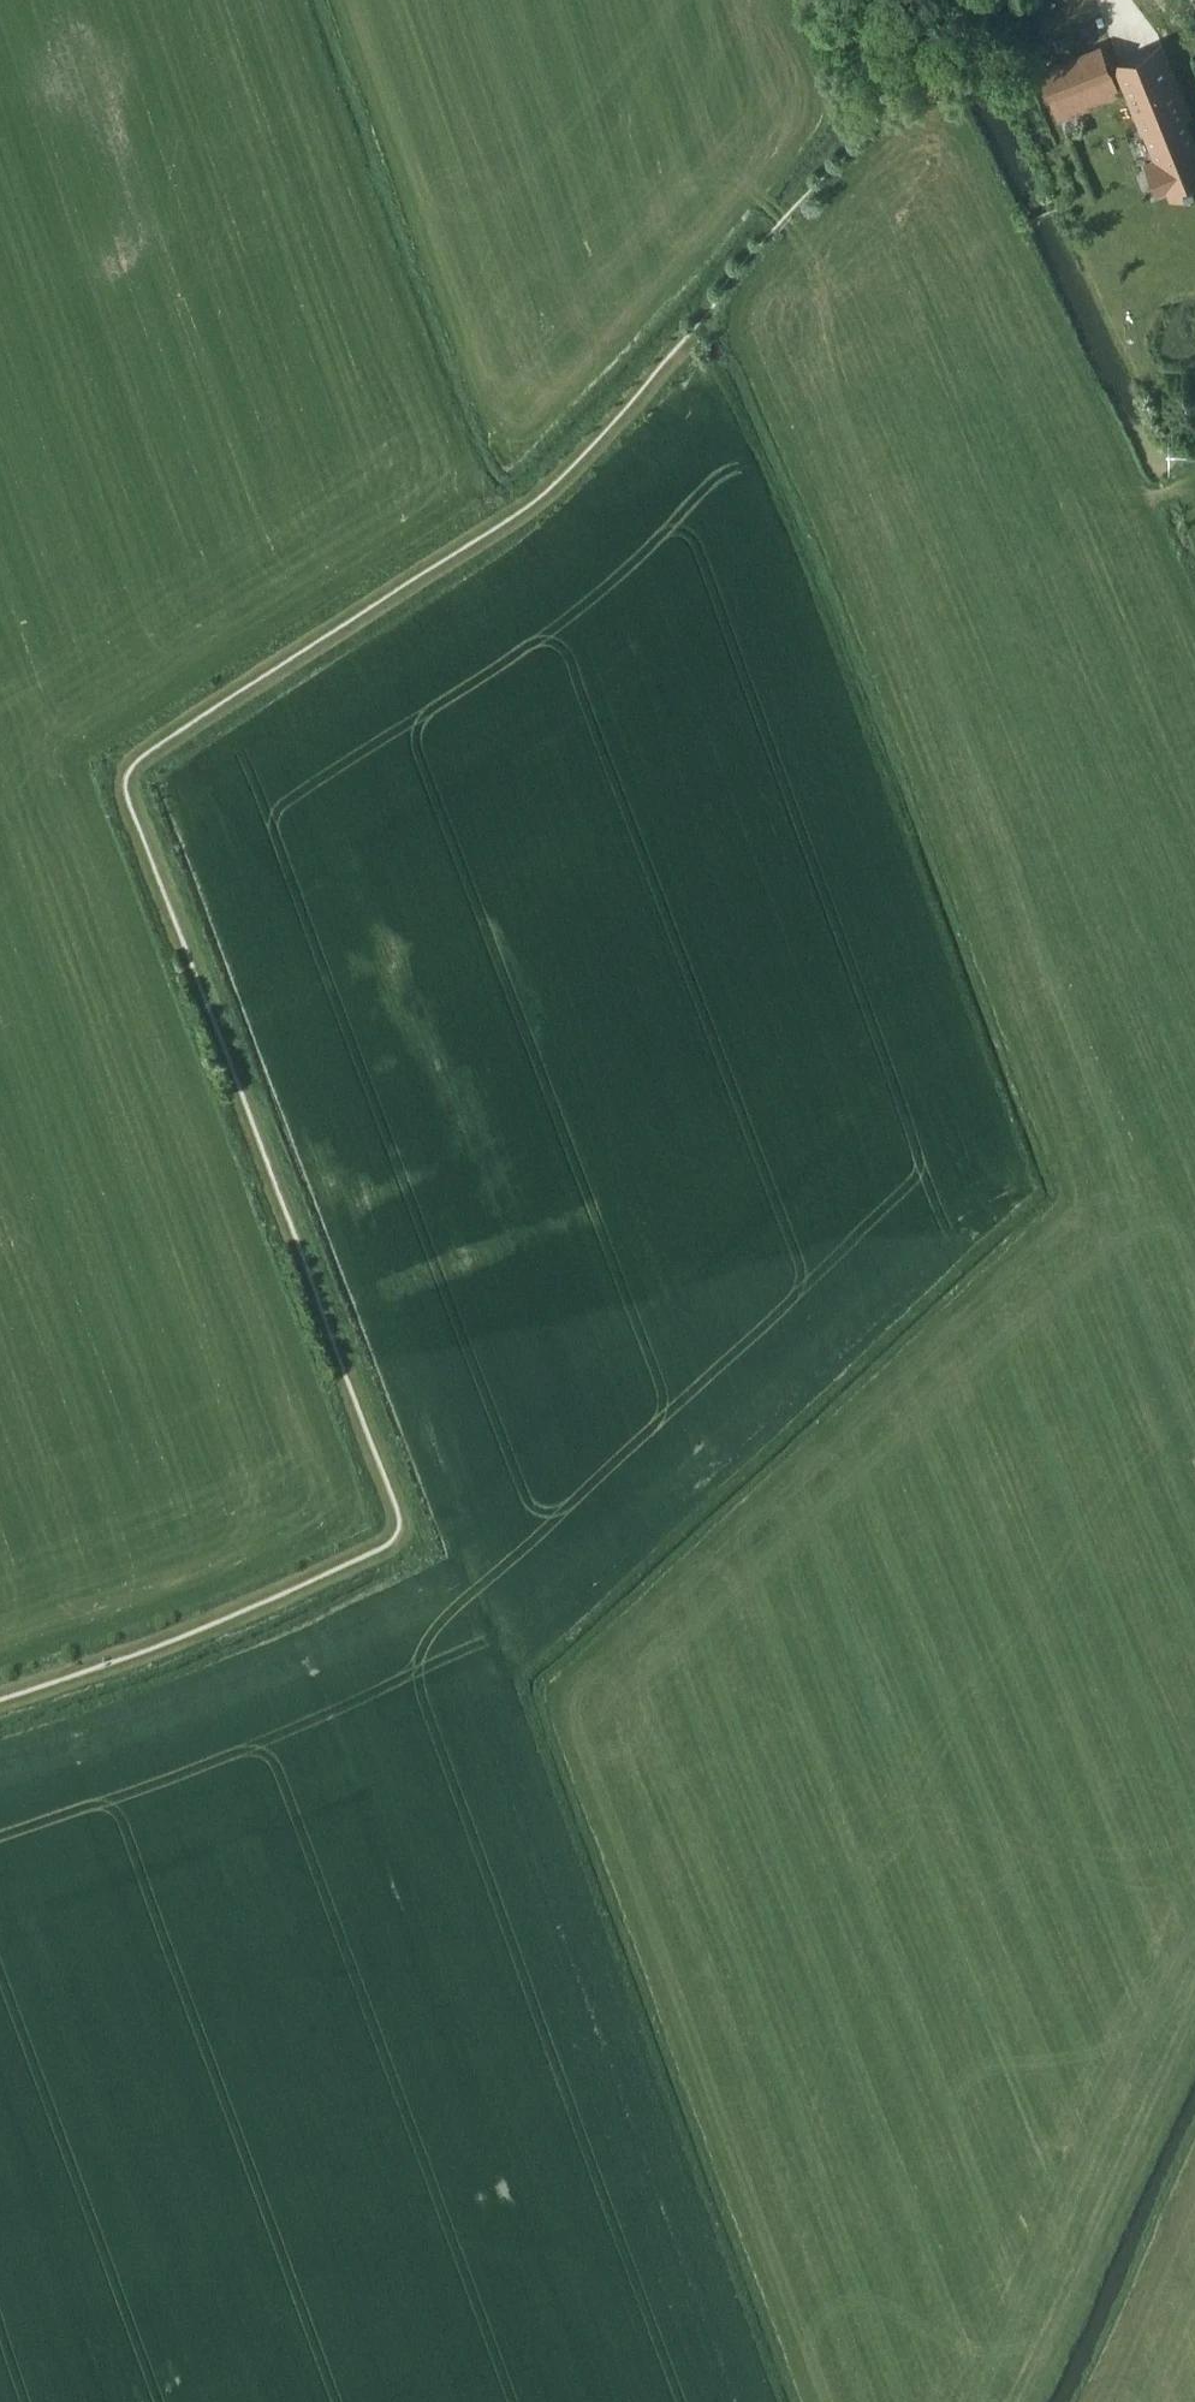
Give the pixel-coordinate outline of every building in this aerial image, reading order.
[(1122,72),(1157,158),(1147,162),(1158,189),(1168,186),(1172,196),(1194,186),(1194,149),(1170,86),(1177,83),(1162,46),(1160,46),(1163,55),(1122,72)] [(1069,55),(1038,68),(1051,99),(1113,74),(1109,63),(1077,75),(1069,55)]
